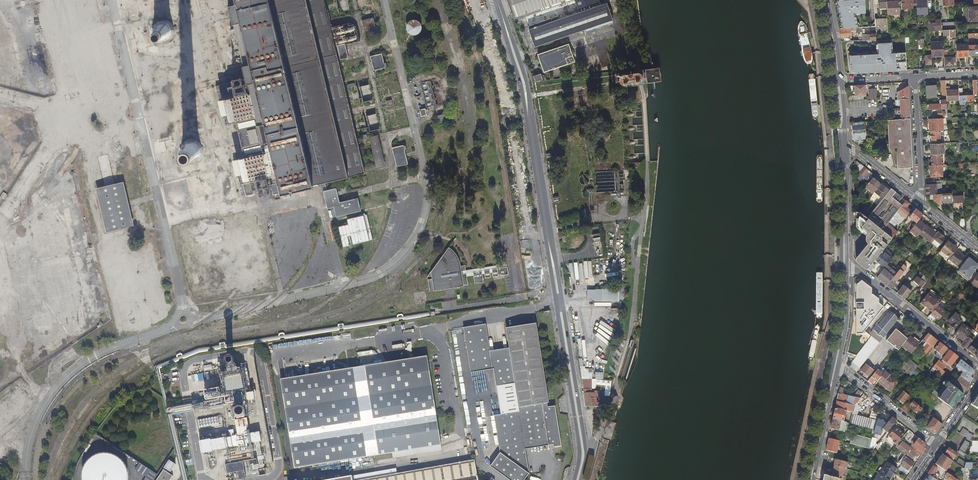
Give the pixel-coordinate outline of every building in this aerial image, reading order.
[(244,66),(245,76),(233,80),(237,96),(219,100),(227,124),(238,122),(243,157),(233,161),(242,198),(246,197),(245,196),(255,193),(257,200),(315,186),(322,185),(324,193),(325,193),(329,209),(336,208),(338,217),(362,212),(360,199),(341,204),(338,190),(329,192),(327,183),(367,174),(356,128),(349,99),(336,43),(328,9),(326,0),(229,0),(244,66)] [(525,14),(564,0),(519,0),(524,15),(525,14)] [(525,14),(529,26),(553,18),(554,22),(601,6),(599,0),(564,0),(525,14)] [(529,26),(536,47),(613,20),(606,0),(599,0),(601,6),(554,22),(553,18),(529,26)] [(835,1),(841,28),(840,28),(842,41),(851,40),(851,37),(853,37),(852,28),(857,28),(855,13),(866,13),(865,0),(836,0),(835,1)] [(887,0),(879,0),(879,8),(887,8),(887,1),(887,0)] [(916,0),(902,0),(902,8),(917,8),(916,0)] [(917,14),(928,13),(927,0),(925,0),(916,0),(917,8),(917,14)] [(899,1),(887,1),(887,8),(887,14),(895,13),(895,17),(900,17),(899,1)] [(970,21),(977,21),(977,6),(969,6),(970,21)] [(888,18),(875,18),(876,27),(876,33),(888,33),(888,18)] [(175,29),(174,26),(173,24),(171,22),(169,21),(167,20),(165,19),(162,19),(160,20),(158,21),(156,22),(154,24),(153,26),(152,28),(152,31),(152,33),(153,36),(154,38),(155,40),(157,41),(160,42),(162,43),(164,43),(167,42),(169,41),(171,40),(173,38),(174,36),(175,34),(175,31),(175,29)] [(374,19),(364,21),(367,35),(368,34),(369,37),(375,36),(374,33),(377,32),(377,31),(379,30),(378,27),(376,28),(374,19)] [(930,26),(929,26),(929,31),(930,31),(943,30),(942,22),(941,22),(941,19),(936,19),(936,22),(930,22),(930,23),(930,26)] [(422,26),(422,25),(421,23),(420,23),(419,22),(418,21),(417,20),(416,20),(415,20),(414,20),(413,20),(411,20),(410,21),(409,22),(408,23),(408,24),(407,25),(407,26),(407,27),(407,28),(407,30),(407,31),(408,32),(409,33),(409,34),(410,34),(411,35),(413,35),(414,35),(415,35),(416,35),(417,35),(419,34),(420,33),(421,32),(422,31),(422,29),(422,28),(422,27),(422,26)] [(955,21),(942,22),(943,30),(955,29),(955,25),(955,21)] [(863,40),(876,40),(876,33),(876,27),(862,27),(863,40)] [(580,50),(588,73),(612,66),(604,42),(580,50)] [(877,53),(878,71),(900,70),(899,69),(907,69),(906,52),(891,52),(891,42),(878,43),(879,53),(877,53)] [(938,57),(944,56),(943,42),(931,42),(931,49),(931,56),(937,56),(937,57),(938,57)] [(338,45),(342,59),(349,58),(346,43),(338,45)] [(956,48),(957,57),(969,56),(969,54),(969,50),(969,46),(969,44),(956,45),(956,48)] [(539,55),(545,72),(575,62),(569,45),(539,55)] [(372,57),(375,70),(385,68),(383,59),(385,58),(385,55),(383,56),(382,55),(379,56),(379,53),(373,54),(373,57),(372,57)] [(877,53),(852,55),(853,72),(878,71),(877,53)] [(956,62),(955,57),(945,58),(945,66),(952,66),(953,65),(953,62),(956,62)] [(660,82),(659,69),(646,71),(647,83),(660,82)] [(639,72),(619,75),(620,87),(641,84),(645,83),(643,71),(639,72)] [(532,74),(535,82),(543,79),(541,74),(535,76),(533,73),(532,74)] [(373,99),(369,84),(360,86),(364,101),(373,99)] [(866,85),(855,85),(855,96),(866,96),(866,85)] [(909,94),(908,86),(897,92),(897,99),(900,99),(901,108),(893,109),(894,119),(910,118),(910,114),(909,103),(909,94)] [(936,86),(926,86),(926,97),(937,97),(936,86)] [(958,90),(959,100),(959,104),(965,104),(965,101),(974,101),(973,95),(962,96),(962,88),(958,88),(958,90)] [(869,89),(869,99),(878,99),(877,89),(869,89)] [(946,90),(946,96),(947,100),(959,100),(958,90),(950,90),(946,90)] [(946,96),(942,97),(941,97),(941,104),(927,104),(927,110),(936,109),(942,109),(947,109),(947,100),(946,96)] [(942,109),(936,109),(936,117),(945,117),(945,113),(942,113),(942,109)] [(371,131),(381,128),(377,113),(367,115),(371,131)] [(898,168),(913,167),(912,151),(911,133),(910,118),(894,119),(888,120),(889,150),(897,149),(898,168)] [(942,118),(929,119),(929,131),(931,131),(940,131),(942,130),(943,130),(942,118)] [(855,123),(853,123),(854,139),(866,138),(865,122),(855,123)] [(929,138),(929,144),(931,144),(941,143),(940,131),(931,131),(931,137),(929,138)] [(386,167),(380,134),(371,136),(376,168),(386,167)] [(203,151),(203,149),(202,146),(201,144),(200,142),(198,141),(196,140),(194,139),(191,138),(189,139),(186,140),(184,141),(183,142),(181,144),(180,147),(180,149),(180,151),(180,154),(181,156),(183,158),(185,160),(187,161),(189,161),(191,162),(194,161),(196,161),(198,159),(200,158),(202,156),(203,154),(203,151)] [(931,144),(932,154),(943,154),(943,143),(941,143),(931,144)] [(394,149),(399,169),(410,166),(406,151),(408,150),(407,147),(406,147),(405,146),(401,147),(401,144),(395,145),(395,149),(394,149)] [(932,154),(931,154),(932,165),(942,164),(943,164),(943,154),(932,154)] [(863,177),(869,170),(867,168),(861,163),(858,167),(861,170),(859,172),(862,175),(862,176),(863,177)] [(932,165),(930,165),(931,176),(943,176),(942,164),(932,165)] [(584,174),(583,174),(582,175),(581,175),(580,176),(580,177),(579,178),(579,179),(579,180),(580,181),(580,182),(581,183),(582,184),(583,184),(584,184),(585,184),(586,184),(587,184),(588,183),(589,183),(589,182),(590,181),(590,180),(590,179),(590,178),(590,177),(589,176),(588,175),(587,174),(586,174),(585,174),(584,174)] [(618,189),(618,192),(625,192),(624,174),(617,174),(618,186),(615,186),(615,189),(618,189)] [(882,183),(873,177),(870,182),(866,187),(870,190),(869,191),(873,194),(875,192),(878,188),(878,187),(882,183)] [(938,181),(926,181),(927,191),(927,194),(934,194),(934,199),(938,203),(943,203),(943,202),(942,193),(942,183),(939,183),(938,181)] [(890,190),(882,183),(878,187),(878,188),(875,192),(873,194),(881,200),(890,190)] [(121,184),(97,190),(107,232),(126,227),(125,221),(130,220),(121,184)] [(899,194),(891,188),(890,190),(881,200),(871,214),(868,218),(879,227),(883,230),(885,227),(888,223),(900,208),(902,205),(899,202),(902,197),(899,194)] [(952,193),(942,193),(943,202),(952,202),(952,193)] [(954,202),(964,202),(964,195),(963,195),(963,193),(957,193),(957,195),(953,196),(954,202)] [(907,207),(910,203),(906,200),(902,205),(900,208),(909,216),(912,211),(907,207)] [(871,214),(863,208),(860,211),(860,212),(868,218),(871,214)] [(919,220),(924,214),(920,211),(916,208),(910,216),(917,222),(919,220)] [(862,265),(867,269),(874,261),(875,259),(883,250),(893,238),(883,230),(879,227),(868,218),(860,212),(860,211),(857,210),(857,225),(869,235),(868,235),(868,236),(867,236),(867,237),(867,238),(867,239),(868,239),(868,240),(869,240),(869,241),(870,241),(868,243),(856,257),(856,261),(862,265)] [(374,241),(368,216),(349,220),(350,225),(340,228),(344,248),(351,247),(349,238),(352,237),(354,246),(374,241)] [(920,234),(926,226),(919,220),(917,222),(911,230),(918,236),(920,234)] [(898,231),(888,223),(885,227),(883,230),(893,238),(896,234),(898,231)] [(930,241),(937,233),(927,225),(926,226),(920,234),(930,242),(930,241)] [(944,235),(938,231),(937,233),(930,241),(932,243),(938,247),(940,243),(941,244),(945,239),(942,237),(944,235)] [(958,248),(948,241),(939,252),(943,255),(945,252),(951,257),(958,248)] [(466,266),(461,267),(459,260),(456,254),(451,248),(429,277),(434,277),(435,280),(429,281),(431,291),(469,286),(467,275),(462,275),(462,272),(467,272),(466,266)] [(875,259),(885,268),(887,265),(893,258),(891,256),(885,251),(883,250),(875,259)] [(958,265),(965,256),(957,250),(950,259),(958,265)] [(972,282),(977,275),(974,272),(977,267),(977,266),(972,261),(973,260),(970,257),(959,270),(969,278),(967,280),(971,283),(972,282)] [(874,261),(884,270),(885,268),(875,259),(874,261)] [(894,276),(892,279),(897,283),(898,282),(897,281),(904,272),(903,272),(905,270),(908,267),(904,264),(895,275),(894,276)] [(892,269),(887,265),(885,268),(884,270),(877,277),(878,278),(887,285),(892,279),(894,276),(889,272),(892,269)] [(508,268),(493,271),(494,278),(509,276),(508,268)] [(485,272),(474,274),(476,285),(487,283),(485,272)] [(903,285),(912,274),(910,273),(901,283),(903,285)] [(918,283),(922,287),(929,278),(924,275),(921,279),(918,276),(913,281),(917,284),(918,283)] [(854,278),(854,290),(861,291),(864,282),(857,276),(854,278)] [(922,287),(925,289),(932,281),(929,278),(922,287)] [(892,279),(887,285),(890,287),(891,288),(894,285),(895,286),(897,283),(892,279)] [(903,285),(898,291),(902,295),(906,298),(911,291),(903,285)] [(620,288),(588,289),(588,296),(594,296),(594,305),(612,305),(612,301),(620,301),(620,288)] [(937,297),(942,300),(943,299),(931,289),(929,292),(936,298),(937,297)] [(928,308),(933,311),(938,304),(942,300),(937,297),(936,298),(929,292),(921,302),(925,306),(926,305),(929,307),(928,308)] [(933,311),(930,314),(935,318),(936,317),(939,319),(941,316),(942,315),(946,311),(938,304),(933,311)] [(899,350),(902,346),(908,338),(893,326),(897,320),(898,321),(899,321),(900,320),(900,319),(896,316),(897,315),(894,312),(893,313),(890,311),(879,326),(877,325),(874,330),(877,333),(877,334),(880,336),(881,336),(899,350)] [(952,325),(958,330),(967,319),(961,314),(960,316),(955,312),(949,320),(953,324),(952,325)] [(964,341),(968,335),(971,332),(962,325),(967,319),(958,330),(955,334),(964,341)] [(465,328),(472,373),(494,369),(500,405),(505,405),(505,410),(501,411),(501,415),(494,416),(500,454),(490,467),(508,479),(524,479),(529,474),(525,449),(529,444),(548,441),(553,445),(554,447),(562,446),(555,407),(548,408),(547,403),(549,402),(538,326),(536,326),(536,324),(509,328),(510,330),(508,330),(511,351),(491,354),(487,325),(465,328)] [(877,333),(874,330),(871,330),(868,334),(872,337),(877,341),(881,336),(880,336),(877,334),(877,333)] [(932,346),(933,347),(938,341),(935,339),(933,337),(928,333),(920,344),(924,347),(922,349),(923,350),(927,353),(932,346)] [(965,347),(966,348),(973,339),(968,335),(964,341),(961,344),(965,347)] [(912,354),(920,344),(910,336),(908,338),(902,346),(912,354)] [(877,341),(872,337),(852,362),(860,368),(880,343),(877,341)] [(944,346),(940,343),(934,350),(937,352),(935,355),(940,359),(948,349),(944,346)] [(967,349),(975,355),(977,357),(977,343),(975,347),(971,344),(967,349)] [(951,366),(958,357),(948,349),(940,359),(953,369),(954,368),(951,366)] [(429,357),(283,380),(297,468),(395,453),(442,445),(429,357)] [(918,366),(908,358),(905,363),(906,364),(910,366),(915,370),(918,366)] [(905,363),(900,359),(897,363),(903,368),(906,364),(905,363)] [(955,375),(957,372),(953,369),(940,359),(932,369),(934,370),(935,371),(936,370),(942,374),(942,375),(942,376),(943,376),(944,376),(944,375),(944,374),(945,372),(943,370),(946,367),(950,370),(949,371),(950,372),(951,371),(955,375)] [(961,375),(970,383),(972,379),(973,379),(971,377),(973,373),(973,369),(961,359),(956,366),(963,372),(961,375)] [(237,420),(241,442),(250,440),(246,419),(249,418),(246,403),(244,404),(242,391),(248,390),(245,371),(239,372),(238,369),(234,364),(233,365),(232,365),(231,366),(230,366),(230,365),(229,365),(227,371),(227,374),(221,375),(225,394),(232,393),(234,405),(231,406),(234,421),(237,420)] [(866,364),(861,371),(869,377),(874,370),(866,364)] [(910,376),(915,370),(910,366),(906,371),(905,372),(910,376)] [(878,370),(868,382),(871,384),(872,384),(876,379),(879,381),(884,374),(886,372),(887,371),(884,368),(883,369),(880,367),(878,370)] [(917,373),(915,370),(910,376),(913,379),(916,376),(919,379),(921,376),(917,373)] [(923,381),(925,383),(929,386),(937,376),(932,373),(931,371),(923,381)] [(879,381),(878,382),(891,392),(898,382),(886,372),(884,374),(879,381)] [(950,383),(963,394),(967,388),(968,386),(970,383),(961,375),(956,383),(953,381),(950,383)] [(855,405),(860,399),(843,395),(846,382),(842,381),(839,394),(837,401),(855,405)] [(957,402),(963,394),(950,383),(949,382),(946,387),(944,385),(941,389),(940,389),(938,391),(939,392),(939,393),(941,394),(938,398),(948,405),(952,409),(957,402)] [(897,399),(903,404),(909,396),(906,394),(908,391),(904,388),(898,396),(899,397),(897,399)] [(598,402),(598,398),(595,398),(594,393),(592,393),(584,393),(587,407),(596,407),(595,402),(598,402)] [(855,405),(837,401),(835,413),(833,419),(844,422),(847,411),(853,412),(855,405)] [(920,411),(922,408),(918,405),(914,401),(911,405),(910,406),(913,408),(912,409),(917,413),(919,410),(920,411)] [(947,418),(952,409),(948,405),(944,403),(941,408),(944,410),(941,414),(947,418)] [(875,430),(876,427),(880,409),(874,407),(873,408),(870,418),(853,414),(851,423),(852,423),(852,424),(872,429),(875,430)] [(198,420),(199,428),(219,425),(218,416),(198,420)] [(889,430),(897,420),(893,417),(887,424),(886,423),(884,425),(889,430)] [(939,429),(942,425),(934,418),(931,422),(930,421),(926,428),(930,431),(933,433),(937,433),(939,429)] [(844,422),(833,419),(831,429),(846,433),(849,423),(844,422)] [(873,450),(878,444),(876,443),(880,428),(876,427),(875,430),(872,439),(870,449),(873,450)] [(900,440),(905,435),(901,432),(901,433),(898,431),(899,430),(895,427),(888,436),(894,440),(893,441),(897,445),(900,440)] [(966,437),(968,433),(968,432),(968,431),(963,428),(960,433),(966,437)] [(850,444),(870,449),(872,439),(853,434),(850,444)] [(222,445),(224,455),(252,450),(267,447),(265,438),(250,440),(241,442),(222,445)] [(828,444),(826,450),(829,451),(837,453),(840,441),(829,438),(828,444)] [(925,443),(919,438),(916,441),(915,440),(912,444),(913,445),(911,448),(917,453),(921,457),(926,449),(925,443)] [(971,445),(972,441),(968,438),(967,438),(960,449),(964,452),(969,444),(971,445)] [(529,444),(525,449),(553,445),(548,441),(529,444)] [(969,451),(977,452),(977,441),(972,441),(971,445),(969,451)] [(917,453),(911,448),(903,442),(897,449),(911,460),(917,453)] [(443,450),(442,445),(395,453),(396,457),(443,450)] [(952,458),(951,460),(953,461),(955,463),(957,460),(954,458),(957,454),(949,448),(946,453),(947,454),(946,455),(952,458)] [(84,468),(83,470),(83,471),(82,475),(82,478),(83,479),(127,479),(127,476),(127,473),(127,472),(126,469),(125,467),(124,466),(123,463),(121,461),(120,460),(119,459),(116,457),(113,456),(112,455),(109,454),(107,454),(104,454),(101,454),(100,455),(97,456),(95,456),(92,458),(91,459),(89,461),(88,462),(86,464),(85,466),(84,468)] [(951,460),(942,454),(938,460),(940,461),(937,465),(946,471),(953,461),(951,460)] [(913,463),(904,455),(898,463),(901,465),(907,470),(913,463)] [(848,463),(836,459),(835,465),(845,468),(847,469),(848,463)] [(475,461),(453,465),(452,461),(447,462),(447,466),(365,479),(478,479),(475,461)] [(226,465),(227,474),(238,472),(239,479),(241,479),(244,479),(243,472),(244,471),(243,462),(226,465)] [(897,468),(888,462),(883,469),(882,469),(879,473),(880,474),(889,479),(892,476),(894,477),(896,474),(894,473),(897,468)] [(845,468),(835,465),(832,477),(842,479),(845,468)] [(933,466),(928,474),(929,475),(930,475),(932,477),(937,470),(938,471),(939,469),(933,466)] [(157,479),(171,479),(173,476),(164,470),(157,479)]
